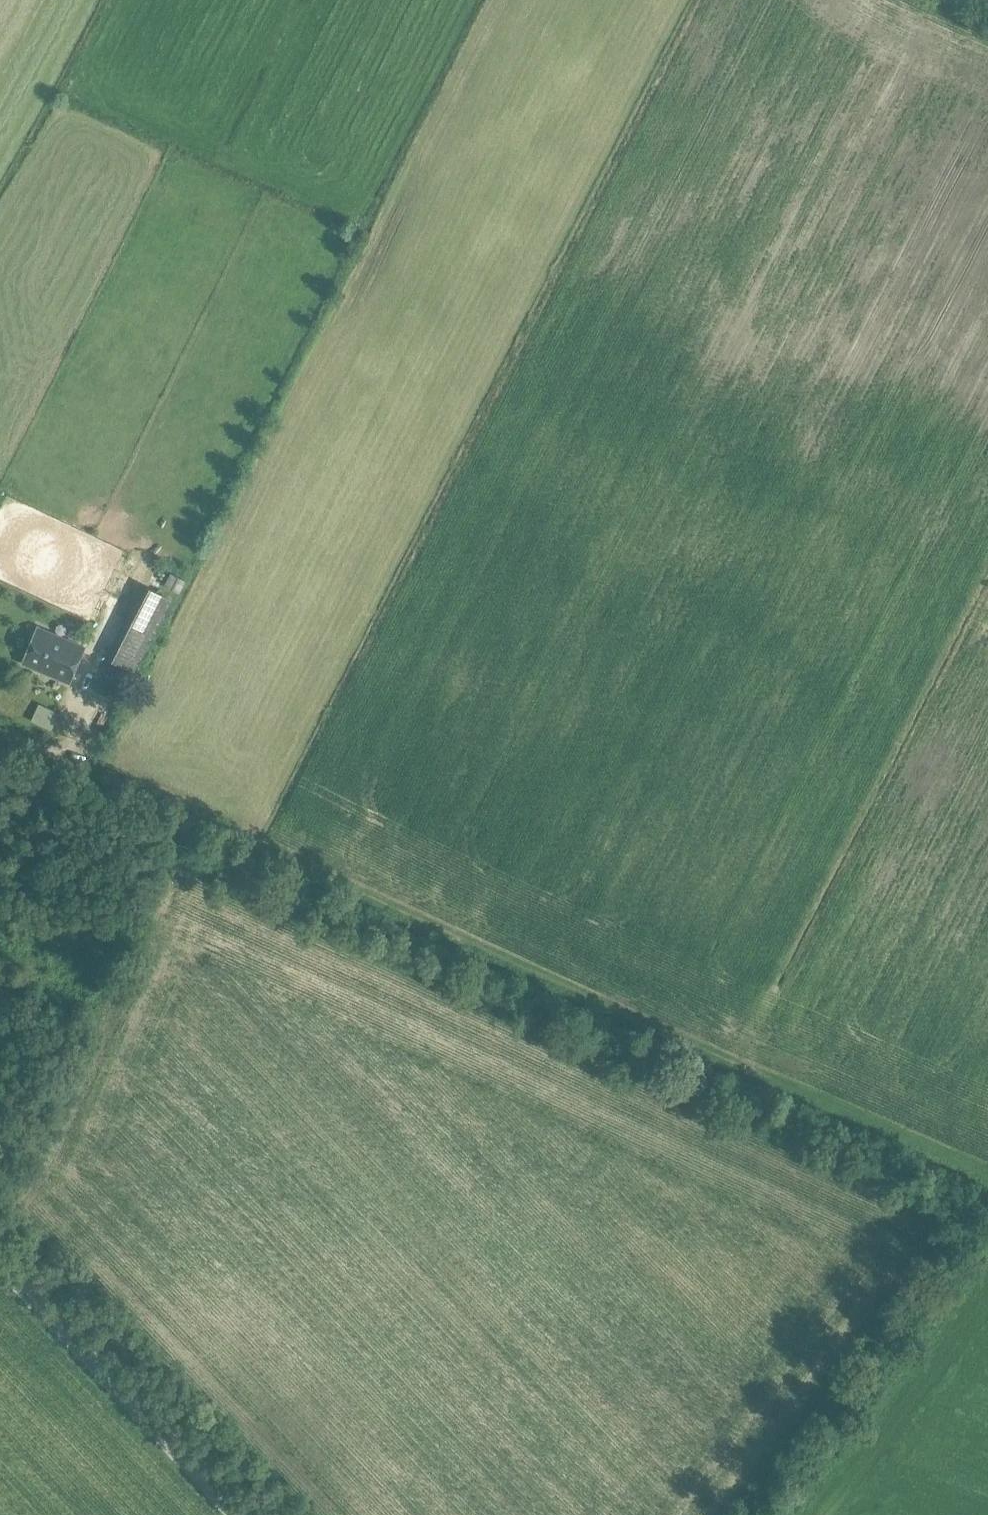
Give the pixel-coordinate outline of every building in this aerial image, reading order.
[(144,584),(120,631),(150,645),(173,599),(144,584)] [(24,663),(70,682),(85,647),(39,628),(24,663)] [(32,721),(53,730),(61,713),(40,704),(32,721)]
